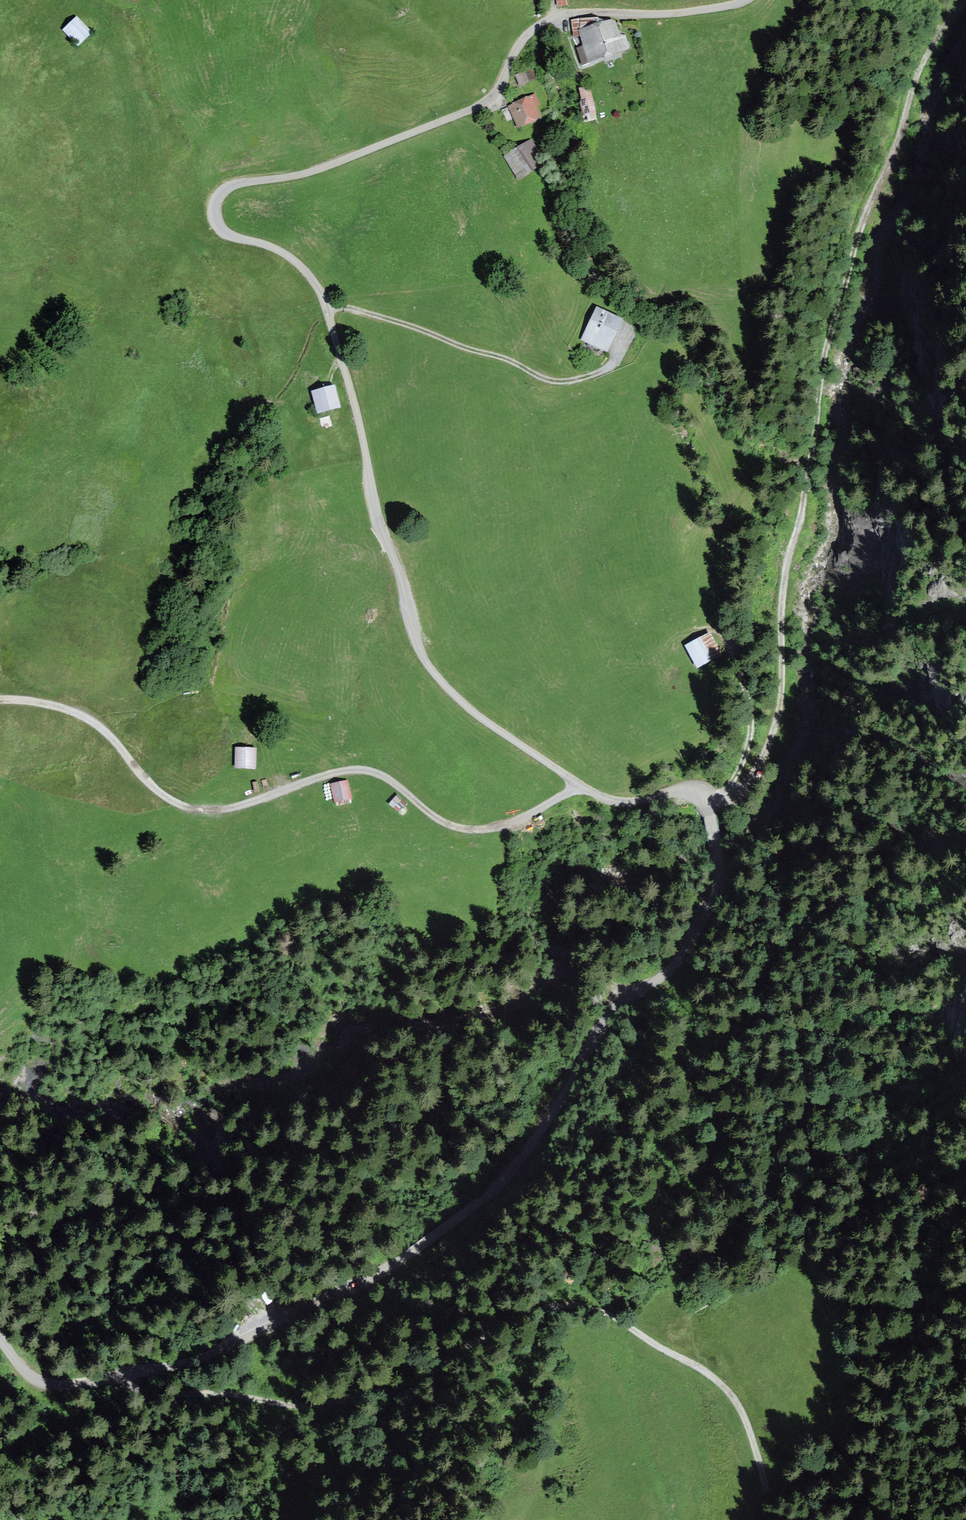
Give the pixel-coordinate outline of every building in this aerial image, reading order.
[(95,41),(75,19),(59,32),(79,55),(95,41)] [(619,19),(582,32),(593,65),(630,52),(619,19)] [(526,70),(529,80),(536,79),(533,68),(526,70)] [(525,71),(515,74),(519,85),(529,82),(525,71)] [(578,89),(585,120),(597,118),(591,86),(578,89)] [(534,92),(507,105),(519,128),(545,116),(534,92)] [(522,132),(494,154),(515,180),(543,158),(522,132)] [(617,321),(592,311),(579,344),(603,354),(617,321)] [(328,388),(307,394),(313,417),(334,412),(328,388)] [(707,633),(685,641),(696,670),(718,662),(707,633)] [(255,751),(235,747),(231,772),(251,776),(255,751)] [(349,778),(330,783),(335,803),(354,798),(349,778)] [(396,794),(389,804),(400,812),(407,801),(396,794)]
